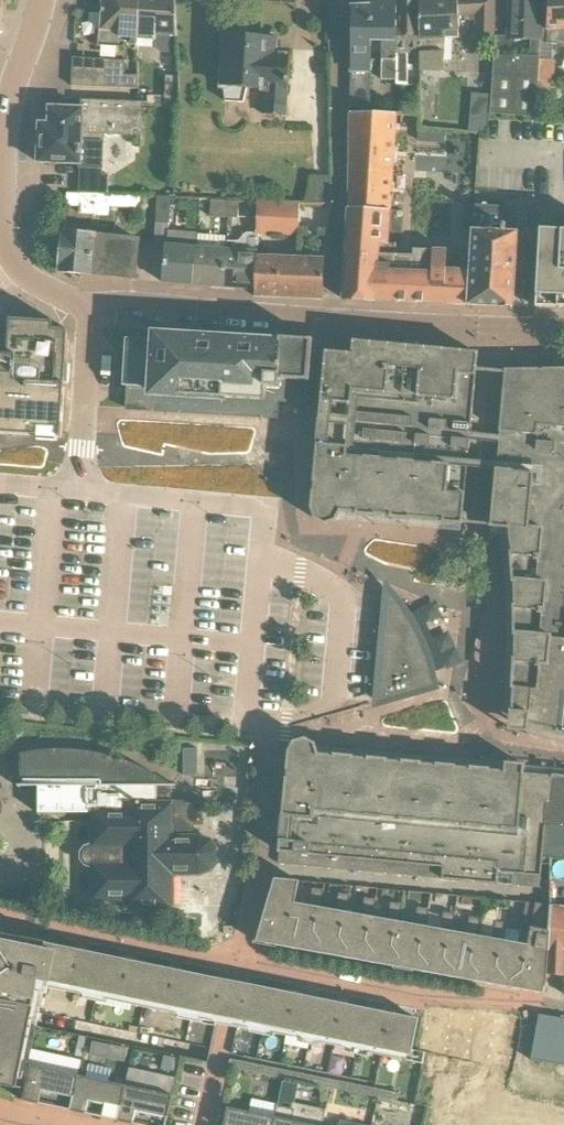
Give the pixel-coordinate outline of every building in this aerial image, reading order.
[(138,38),(140,0),(104,0),(102,31),(104,31),(103,43),(137,45),(138,38)] [(138,38),(154,39),(154,45),(162,53),(177,53),(177,36),(176,0),(140,0),(138,38)] [(397,1),(396,79),(396,83),(410,83),(410,52),(421,52),(421,0),(408,0),(397,1)] [(421,52),(422,69),(446,69),(447,38),(459,38),(459,22),(476,21),(475,39),(495,39),(495,36),(496,0),(421,0),(421,52)] [(495,36),(495,39),(495,75),(492,114),(536,118),(538,81),(539,59),(543,0),(510,0),(509,37),(495,36)] [(549,30),(547,44),(550,44),(555,44),(561,46),(563,47),(563,0),(550,0),(549,30)] [(371,2),(371,6),(373,6),(372,47),(374,47),(374,37),(384,38),(384,79),(396,79),(397,1),(371,2)] [(353,7),(351,107),(374,108),(374,47),(372,47),(373,6),(371,6),(353,7)] [(276,51),(277,38),(226,34),(223,87),(225,87),(226,102),(244,103),(247,89),(266,90),(264,115),(286,117),(288,92),(289,92),(289,83),(290,83),(290,79),(289,79),(291,52),(276,51)] [(95,60),(95,59),(73,58),(72,86),(94,87),(133,89),(134,72),(124,71),(125,62),(95,60)] [(554,60),(539,59),(538,81),(553,82),(554,60)] [(487,132),(490,96),(473,95),(470,131),(487,132)] [(106,169),(103,168),(104,134),(142,136),(143,103),(83,100),(82,109),(50,108),(49,124),(47,124),(46,138),(40,138),(39,163),(80,164),(80,167),(79,193),(105,194),(106,169)] [(401,133),(402,124),(397,124),(398,113),(351,113),(350,211),(344,299),(448,304),(469,305),(470,271),(446,270),(447,250),(413,249),(413,255),(387,254),(388,248),(391,206),(396,206),(397,183),(392,183),(394,165),(399,165),(400,146),(395,145),(396,132),(401,133)] [(157,220),(171,221),(172,194),(158,193),(157,220)] [(226,201),(212,200),(212,217),(226,218),(226,201)] [(226,201),(226,218),(239,218),(240,201),(226,201)] [(258,233),(299,235),(300,203),(258,202),(256,233),(258,233)] [(514,308),(514,306),(520,207),(474,205),(473,231),(472,231),(470,271),(469,305),(514,308)] [(543,230),(539,307),(563,307),(563,231),(543,230)] [(61,272),(136,279),(140,240),(65,232),(61,272)] [(228,250),(225,288),(257,290),(259,257),(257,256),(258,233),(256,233),(256,234),(249,234),(246,234),(245,236),(242,239),(241,240),(240,241),(238,242),(235,242),(228,242),(228,250)] [(164,283),(194,285),(197,248),(167,245),(164,283)] [(197,248),(194,285),(225,288),(228,250),(197,248)] [(259,257),(257,290),(256,297),(323,300),(325,259),(259,257)] [(10,323),(9,356),(0,355),(0,405),(64,409),(69,330),(67,330),(66,333),(54,332),(54,322),(52,322),(52,324),(45,323),(13,321),(13,320),(11,319),(10,323)] [(9,356),(10,323),(1,323),(0,323),(0,355),(9,356)] [(310,340),(280,338),(280,343),(156,336),(156,346),(131,344),(128,409),(278,418),(279,401),(308,403),(310,382),(311,382),(314,340),(310,340)] [(348,449),(380,452),(390,345),(355,342),(354,355),(327,353),(321,419),(319,419),(317,447),(318,447),(348,449)] [(479,354),(390,345),(380,452),(469,461),(479,354)] [(507,371),(502,421),(492,527),(494,527),(495,526),(508,527),(508,529),(509,529),(510,529),(513,552),(512,552),(512,554),(512,555),(513,555),(515,580),(514,580),(514,581),(563,578),(563,370),(507,371)] [(64,409),(0,405),(0,434),(62,438),(64,409)] [(337,521),(342,512),(348,449),(318,447),(313,509),(316,520),(326,525),(337,521)] [(469,461),(380,452),(348,449),(342,512),(358,513),(358,515),(360,515),(360,513),(374,515),(374,516),(376,516),(376,515),(392,516),(392,518),(394,518),(394,517),(408,518),(408,519),(410,519),(410,518),(445,521),(444,523),(447,523),(447,521),(461,523),(460,524),(463,524),(469,461)] [(514,581),(514,582),(515,582),(516,606),(515,606),(515,608),(516,608),(517,633),(515,633),(515,635),(517,635),(516,659),(515,659),(515,660),(563,663),(563,578),(514,581)] [(379,702),(435,687),(430,667),(428,661),(426,655),(424,649),(419,638),(416,631),(409,619),(407,615),(403,609),(393,596),(390,593),(379,702)] [(515,660),(515,661),(516,661),(515,686),(513,686),(513,687),(545,689),(563,690),(563,663),(515,660)] [(545,689),(513,687),(513,688),(515,688),(513,712),(512,712),(511,714),(513,714),(513,718),(558,731),(558,732),(560,733),(560,732),(563,733),(563,690),(545,689)] [(285,802),(314,805),(319,755),(316,746),(316,744),(306,739),(295,743),(290,753),(285,802)] [(177,785),(173,785),(159,776),(145,769),(131,762),(116,757),(100,753),(85,750),(69,749),(53,749),(37,751),(22,754),(22,785),(18,785),(18,787),(38,787),(38,813),(93,813),(93,845),(86,847),(83,853),(83,859),(86,865),(93,867),(93,901),(127,900),(127,909),(174,909),(174,875),(200,875),(212,871),(219,862),(219,850),(212,840),(200,836),(194,836),(194,824),(203,824),(203,803),(158,803),(158,787),(177,787),(177,785)] [(184,749),(184,776),(198,776),(198,749),(184,749)] [(314,805),(383,811),(388,762),(385,761),(319,755),(314,805)] [(383,811),(450,818),(454,768),(388,762),(383,811)] [(456,768),(454,768),(450,818),(503,823),(506,773),(456,768)] [(506,773),(503,823),(499,873),(515,874),(513,886),(541,888),(544,856),(547,826),(549,826),(554,777),(506,773)] [(563,828),(563,778),(554,777),(549,826),(563,828)] [(503,823),(450,818),(383,811),(314,805),(285,802),(284,815),(282,814),(280,842),(282,843),(279,864),(498,884),(499,873),(503,823)] [(549,826),(547,826),(544,856),(563,858),(563,828),(549,826)] [(300,881),(276,879),(257,942),(288,948),(296,903),(300,881)] [(298,903),(296,903),(288,948),(314,953),(322,908),(325,891),(314,888),(311,906),(298,904),(298,903)] [(322,908),(314,953),(340,957),(348,912),(351,895),(340,893),(337,911),(324,908),(322,908)] [(350,913),(348,912),(340,957),(366,962),(374,917),(377,900),(366,898),(363,915),(350,913)] [(551,902),(551,906),(548,975),(563,976),(563,905),(551,902)] [(377,917),(374,917),(366,962),(393,967),(401,922),(404,905),(393,903),(389,920),(377,918),(377,917)] [(532,928),(523,990),(543,994),(545,994),(548,978),(548,975),(551,906),(536,903),(536,904),(532,928)] [(403,922),(401,922),(393,967),(419,971),(427,927),(430,909),(419,907),(416,925),(403,922)] [(429,927),(427,927),(419,971),(445,976),(453,931),(456,914),(445,912),(442,929),(429,927)] [(455,932),(453,931),(445,976),(471,981),(479,936),(482,919),(471,917),(468,934),(455,932)] [(481,936),(479,936),(471,981),(497,985),(505,941),(508,923),(497,921),(494,939),(481,937),(481,936)] [(507,941),(505,941),(497,985),(523,990),(532,928),(523,926),(520,944),(507,941)] [(6,934),(0,933),(0,1081),(18,1085),(39,980),(50,982),(49,983),(52,983),(58,984),(97,992),(97,993),(99,993),(102,993),(145,1002),(144,1002),(147,1003),(147,1002),(192,1012),(194,1013),(194,1012),(197,1013),(216,1016),(216,1017),(230,1020),(240,1022),(409,1057),(416,1018),(414,1018),(397,1015),(396,1021),(384,1019),(385,1012),(369,1009),(369,1008),(368,1008),(366,1008),(350,1005),(348,1012),(336,1009),(338,1002),(321,999),(319,998),(319,999),(302,995),(301,1002),(289,999),(290,993),(274,989),(272,988),(271,989),(255,985),(253,992),(236,988),(217,985),(219,978),(202,975),(202,974),(200,974),(184,971),(185,969),(183,968),(182,978),(170,975),(172,966),(170,966),(170,968),(155,965),(152,964),(152,965),(137,961),(137,959),(136,959),(134,968),(122,965),(124,956),(123,956),(122,958),(107,955),(105,954),(105,955),(89,952),(90,949),(89,949),(86,958),(75,955),(77,947),(75,946),(75,949),(60,945),(57,944),(56,952),(46,950),(47,942),(41,941),(6,934)] [(445,1052),(452,1012),(429,1009),(422,1049),(445,1052)] [(467,1056),(474,1016),(452,1012),(445,1052),(467,1056)] [(537,1027),(532,1060),(563,1066),(563,1018),(540,1014),(537,1027)] [(489,1059),(495,1019),(474,1016),(467,1056),(489,1059)] [(518,1023),(495,1019),(489,1059),(512,1063),(518,1023)] [(91,1056),(126,1062),(129,1048),(94,1041),(91,1056)] [(167,1071),(175,1073),(178,1059),(164,1056),(163,1064),(167,1071)] [(256,1065),(232,1060),(230,1067),(254,1072),(256,1065)] [(58,1100),(72,1103),(78,1075),(31,1065),(24,1101),(56,1108),(58,1100)] [(256,1065),(254,1072),(278,1077),(280,1070),(256,1065)] [(280,1070),(278,1077),(302,1082),(304,1074),(280,1070)] [(304,1074),(302,1082),(320,1086),(326,1087),(328,1079),(304,1074)] [(78,1075),(72,1103),(71,1111),(103,1118),(105,1110),(119,1114),(125,1086),(78,1075)] [(430,1078),(421,1076),(419,1089),(428,1091),(430,1078)] [(328,1079),(326,1087),(331,1088),(350,1092),(352,1084),(328,1079)] [(461,1096),(463,1083),(454,1082),(452,1095),(461,1096)] [(470,1098),(472,1084),(463,1083),(461,1096),(470,1098)] [(352,1084),(350,1092),(375,1097),(376,1089),(352,1084)] [(119,1114),(118,1121),(137,1124),(151,1124),(152,1121),(166,1124),(167,1124),(173,1096),(125,1086),(119,1114)] [(321,1103),(328,1103),(331,1088),(326,1087),(320,1086),(321,1103)] [(376,1089),(375,1097),(398,1102),(399,1094),(376,1089)] [(505,1103),(508,1090),(499,1089),(497,1102),(503,1103),(505,1103)] [(275,1124),(323,1124),(326,1111),(292,1103),(291,1110),(278,1107),(277,1118),(275,1124)] [(225,1124),(275,1124),(277,1118),(228,1107),(225,1124)]
